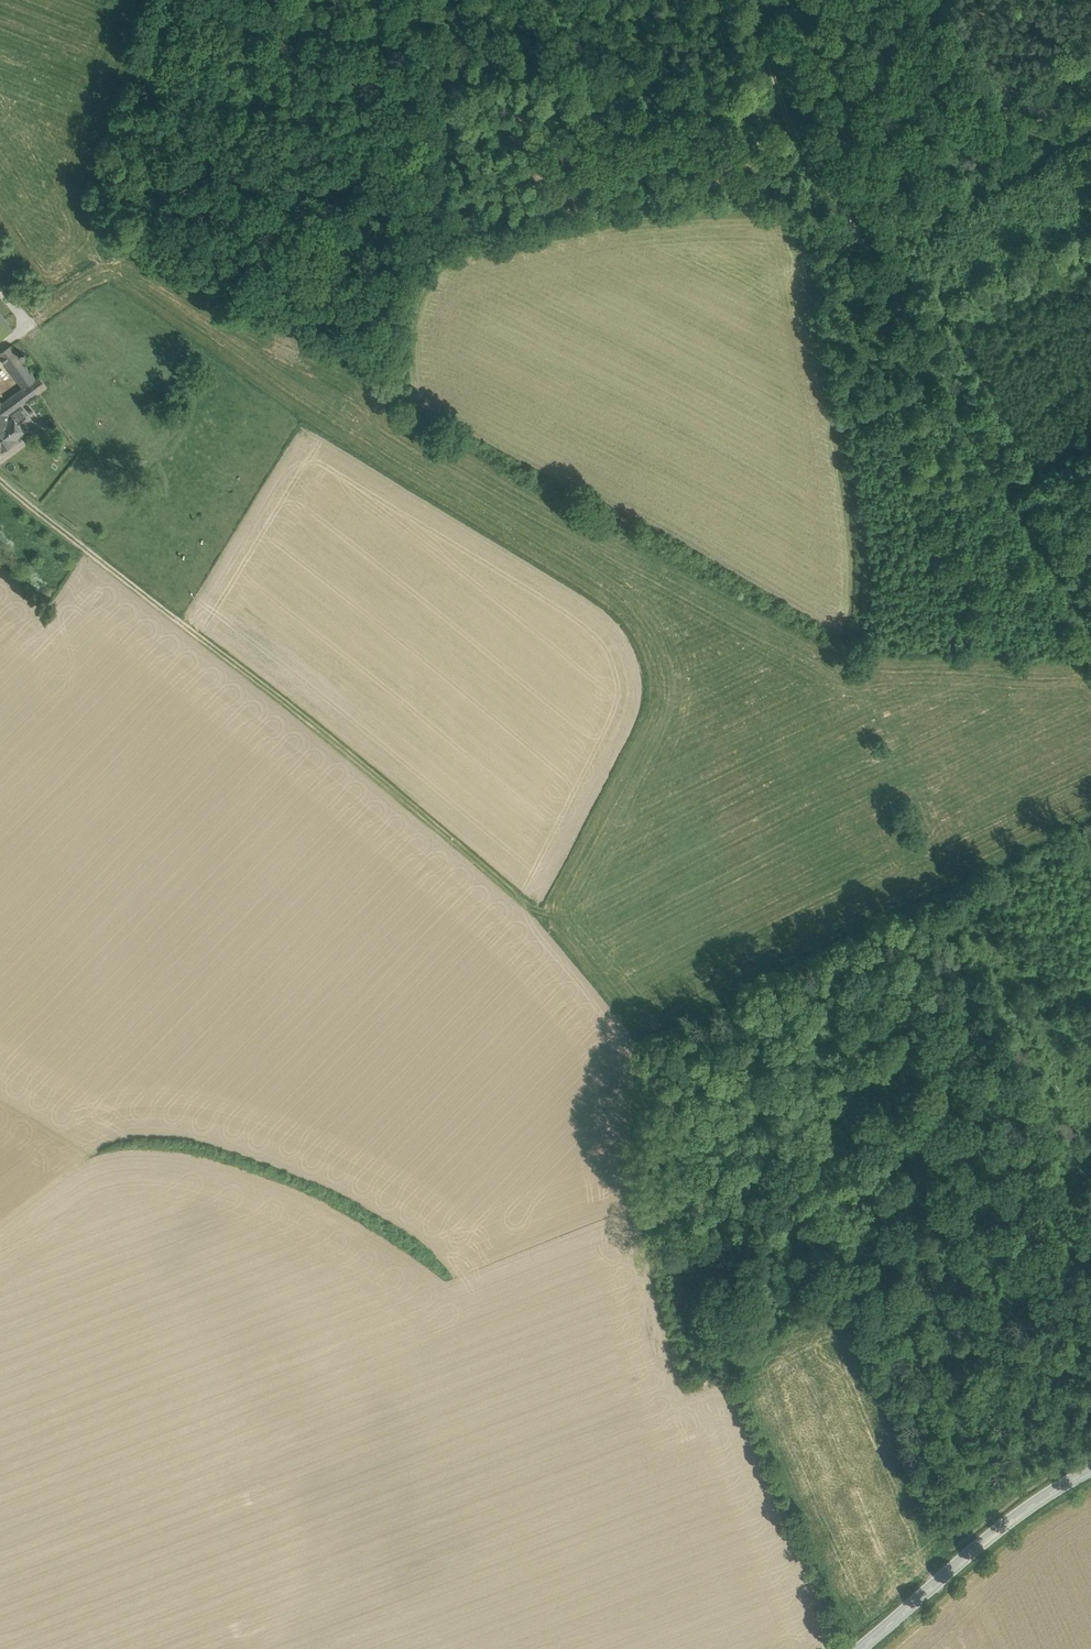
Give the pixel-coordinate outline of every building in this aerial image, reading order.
[(12,330),(0,312),(0,338),(12,330)] [(11,344),(0,352),(0,356),(23,388),(36,378),(11,344)] [(23,388),(2,403),(7,410),(10,414),(47,387),(39,376),(36,378),(23,388)] [(0,415),(0,450),(1,451),(17,439),(17,438),(25,431),(13,416),(12,417),(10,414),(7,410),(0,415)]
